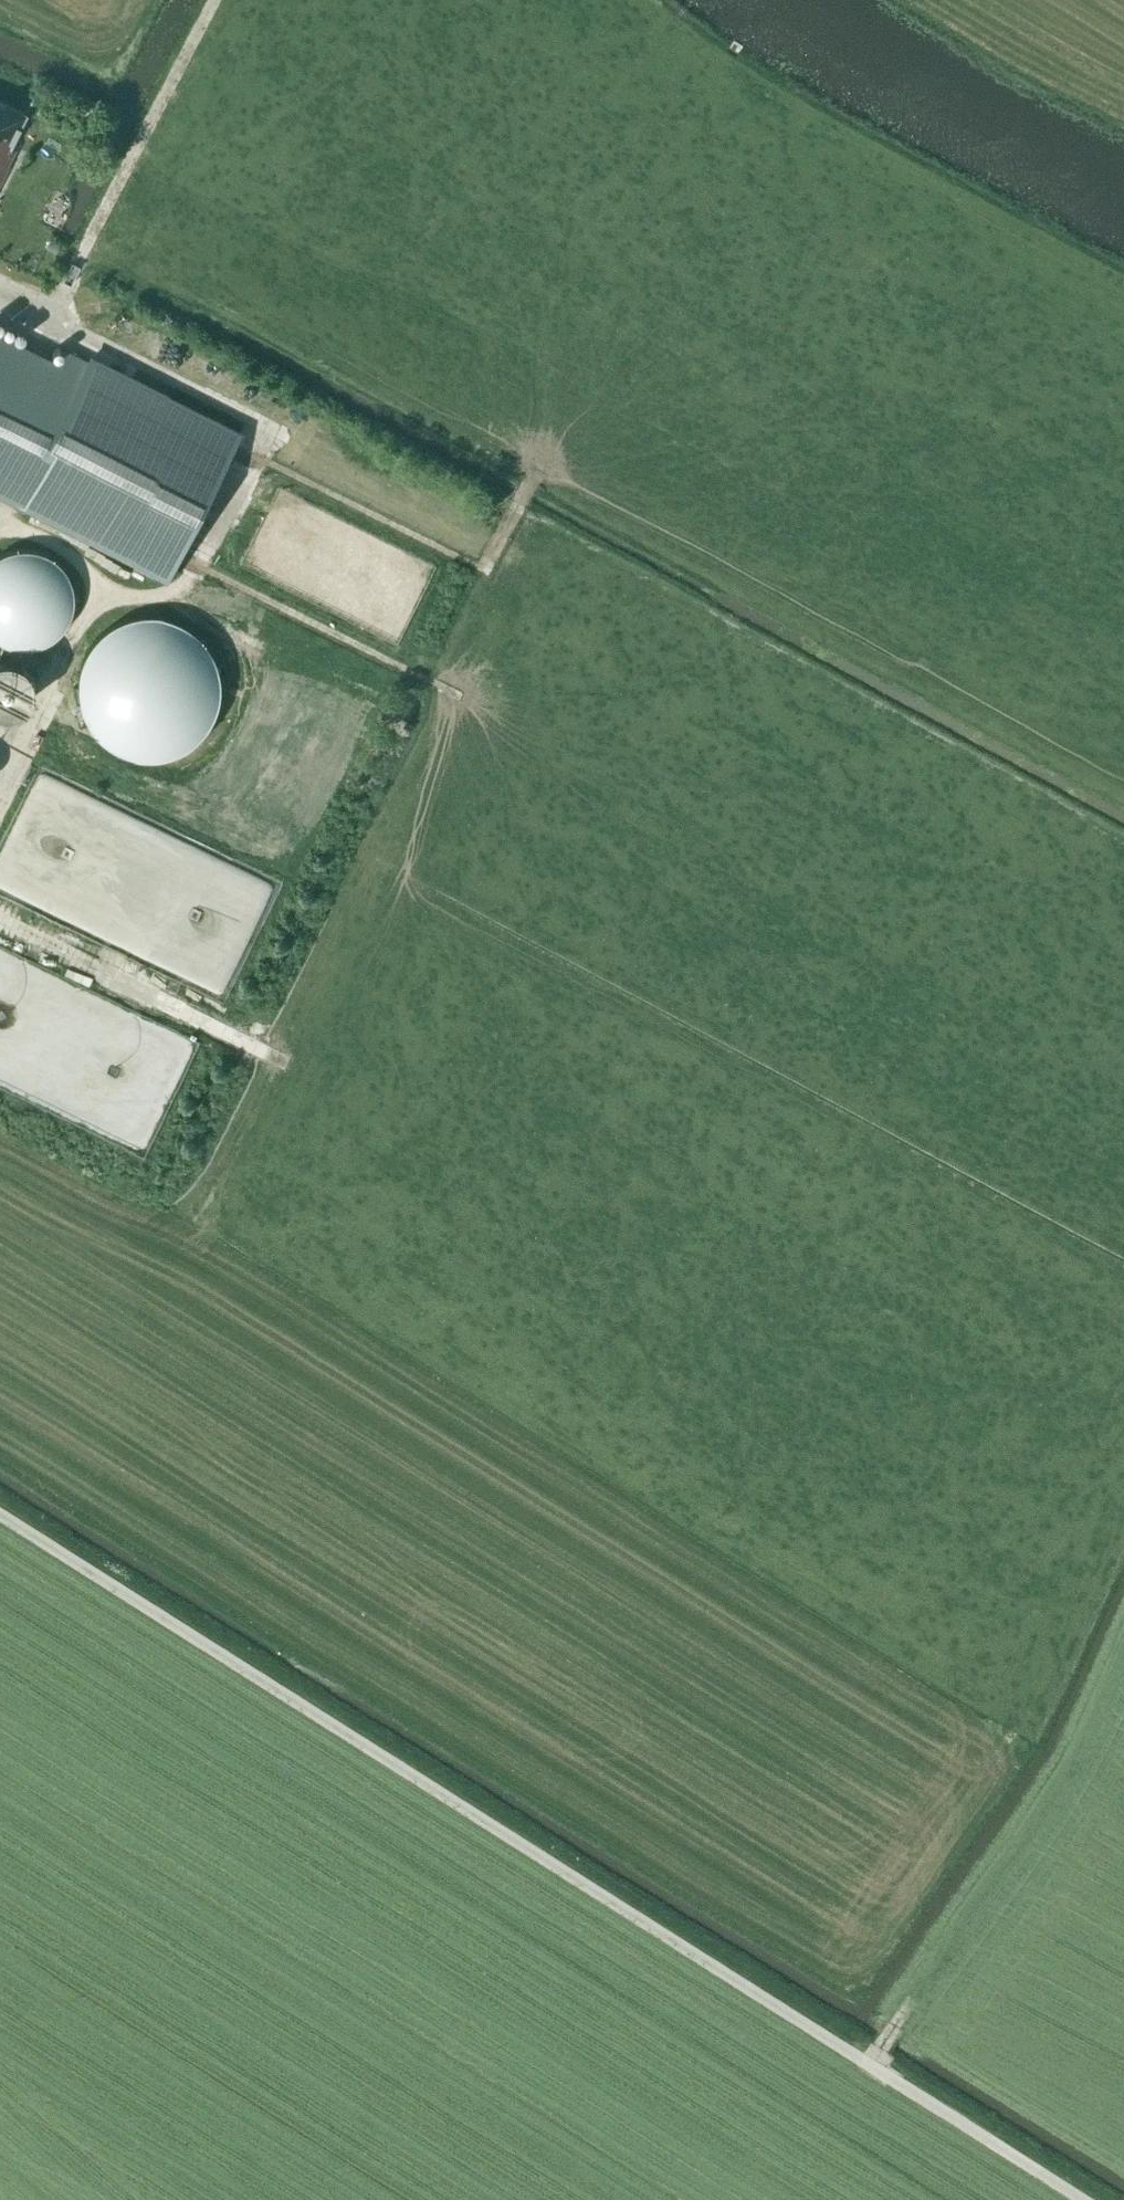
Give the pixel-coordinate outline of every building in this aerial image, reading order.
[(6,166),(5,166),(13,149),(7,146),(24,114),(0,102),(0,179),(6,166)] [(10,280),(16,266),(0,258),(0,275),(10,280)] [(38,484),(87,386),(0,343),(0,465),(38,484)] [(21,550),(13,551),(6,553),(0,556),(0,638),(6,640),(13,642),(21,643),(25,642),(29,642),(37,640),(45,637),(51,632),(57,627),(61,620),(65,613),(67,605),(68,597),(67,589),(65,581),(61,574),(57,567),(51,561),(45,557),(37,553),(29,551),(21,550)] [(160,618),(148,617),(136,618),(124,621),(113,626),(103,633),(95,641),(88,651),(83,662),(80,673),(79,685),(80,697),(83,709),(88,720),(95,730),(103,738),(113,745),(124,750),(136,753),(148,754),(160,753),(171,750),(182,745),(192,738),(200,730),(207,720),(212,709),(215,697),(216,685),(215,673),(212,662),(207,651),(200,641),(192,633),(182,626),(171,621),(160,618)] [(32,685),(31,680),(30,675),(28,671),(25,667),(22,663),(18,660),(13,658),(9,657),(4,657),(0,657),(0,713),(4,713),(9,713),(13,711),(18,709),(22,706),(25,703),(28,699),(30,694),(31,690),(32,685)]
